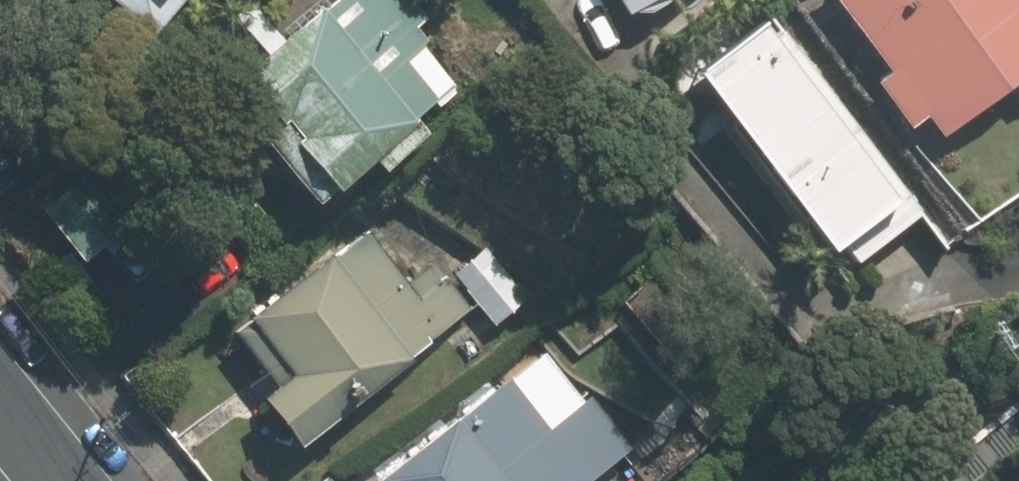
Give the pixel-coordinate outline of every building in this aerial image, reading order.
[(205,0),(129,0),(124,5),(170,44),(205,0)] [(435,133),(421,118),(459,84),(457,82),(463,77),(422,30),(434,20),(416,0),(346,0),(331,13),(327,9),(250,76),(277,107),(256,126),(326,205),(347,185),(349,187),(380,160),(390,172),(435,133)] [(683,0),(635,0),(646,20),(683,0)] [(907,76),(890,89),(926,136),(943,124),(961,148),(1018,103),(1018,0),(848,0),(907,76)] [(778,20),(706,73),(852,269),(923,216),(778,20)] [(436,262),(411,281),(369,227),(236,332),(279,387),(267,397),(302,442),(473,308),(436,262)] [(530,297),(487,247),(455,275),(498,324),(530,297)] [(375,480),(589,480),(605,468),(565,418),(560,422),(522,374),(498,393),(493,387),(375,480)]
